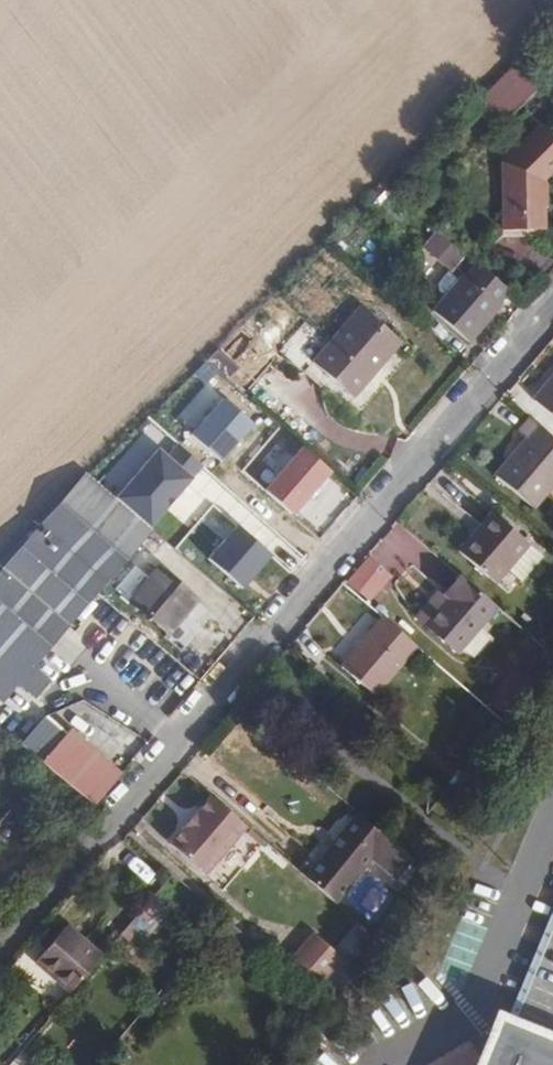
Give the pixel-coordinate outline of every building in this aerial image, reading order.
[(497,77),(450,122),(473,143),(518,97),(497,77)] [(501,231),(549,229),(547,186),(552,181),(552,140),(543,128),(499,163),(501,231)] [(456,267),(464,249),(432,235),(424,253),(456,267)] [(505,289),(473,262),(463,274),(460,272),(454,280),(441,294),(428,309),(466,341),(495,306),(492,301),(505,289)] [(441,294),(454,280),(445,270),(436,279),(432,286),(441,294)] [(359,306),(311,361),(322,371),(324,371),(334,380),(350,396),(367,377),(363,372),(394,335),(359,306)] [(322,371),(311,361),(302,372),(323,392),(327,387),(334,380),(324,371),(322,371)] [(532,398),(552,417),(552,375),(532,398)] [(525,416),(515,429),(521,437),(492,473),(529,505),(552,478),(552,440),(525,416)] [(303,447),(267,490),(296,515),(333,472),(303,447)] [(25,535),(96,596),(141,546),(73,488),(25,535)] [(491,514),(456,553),(492,584),(526,544),(491,514)] [(232,521),(203,553),(242,588),(271,556),(232,521)] [(0,560),(0,670),(30,696),(47,678),(33,665),(96,596),(25,535),(0,560)] [(362,558),(347,576),(370,595),(385,577),(362,558)] [(158,576),(130,607),(167,639),(195,607),(158,576)] [(493,607),(457,576),(441,596),(447,601),(424,628),(454,653),(493,607)] [(441,596),(435,591),(412,618),(424,628),(447,601),(441,596)] [(408,642),(375,613),(333,663),(365,689),(408,642)] [(50,709),(20,741),(91,807),(120,774),(50,709)] [(243,828),(207,799),(194,815),(194,821),(187,829),(181,831),(167,846),(203,876),(243,828)] [(359,819),(305,881),(332,902),(371,858),(392,875),(383,886),(398,897),(410,876),(413,867),(359,819)] [(148,903),(129,926),(140,935),(160,913),(148,903)] [(36,962),(71,994),(101,959),(65,929),(36,962)] [(340,958),(311,933),(289,958),(318,983),(340,958)] [(484,1064),(520,1064),(529,1044),(552,1054),(552,1018),(511,1000),(484,1064)] [(529,1044),(520,1064),(552,1064),(552,1054),(529,1044)]
